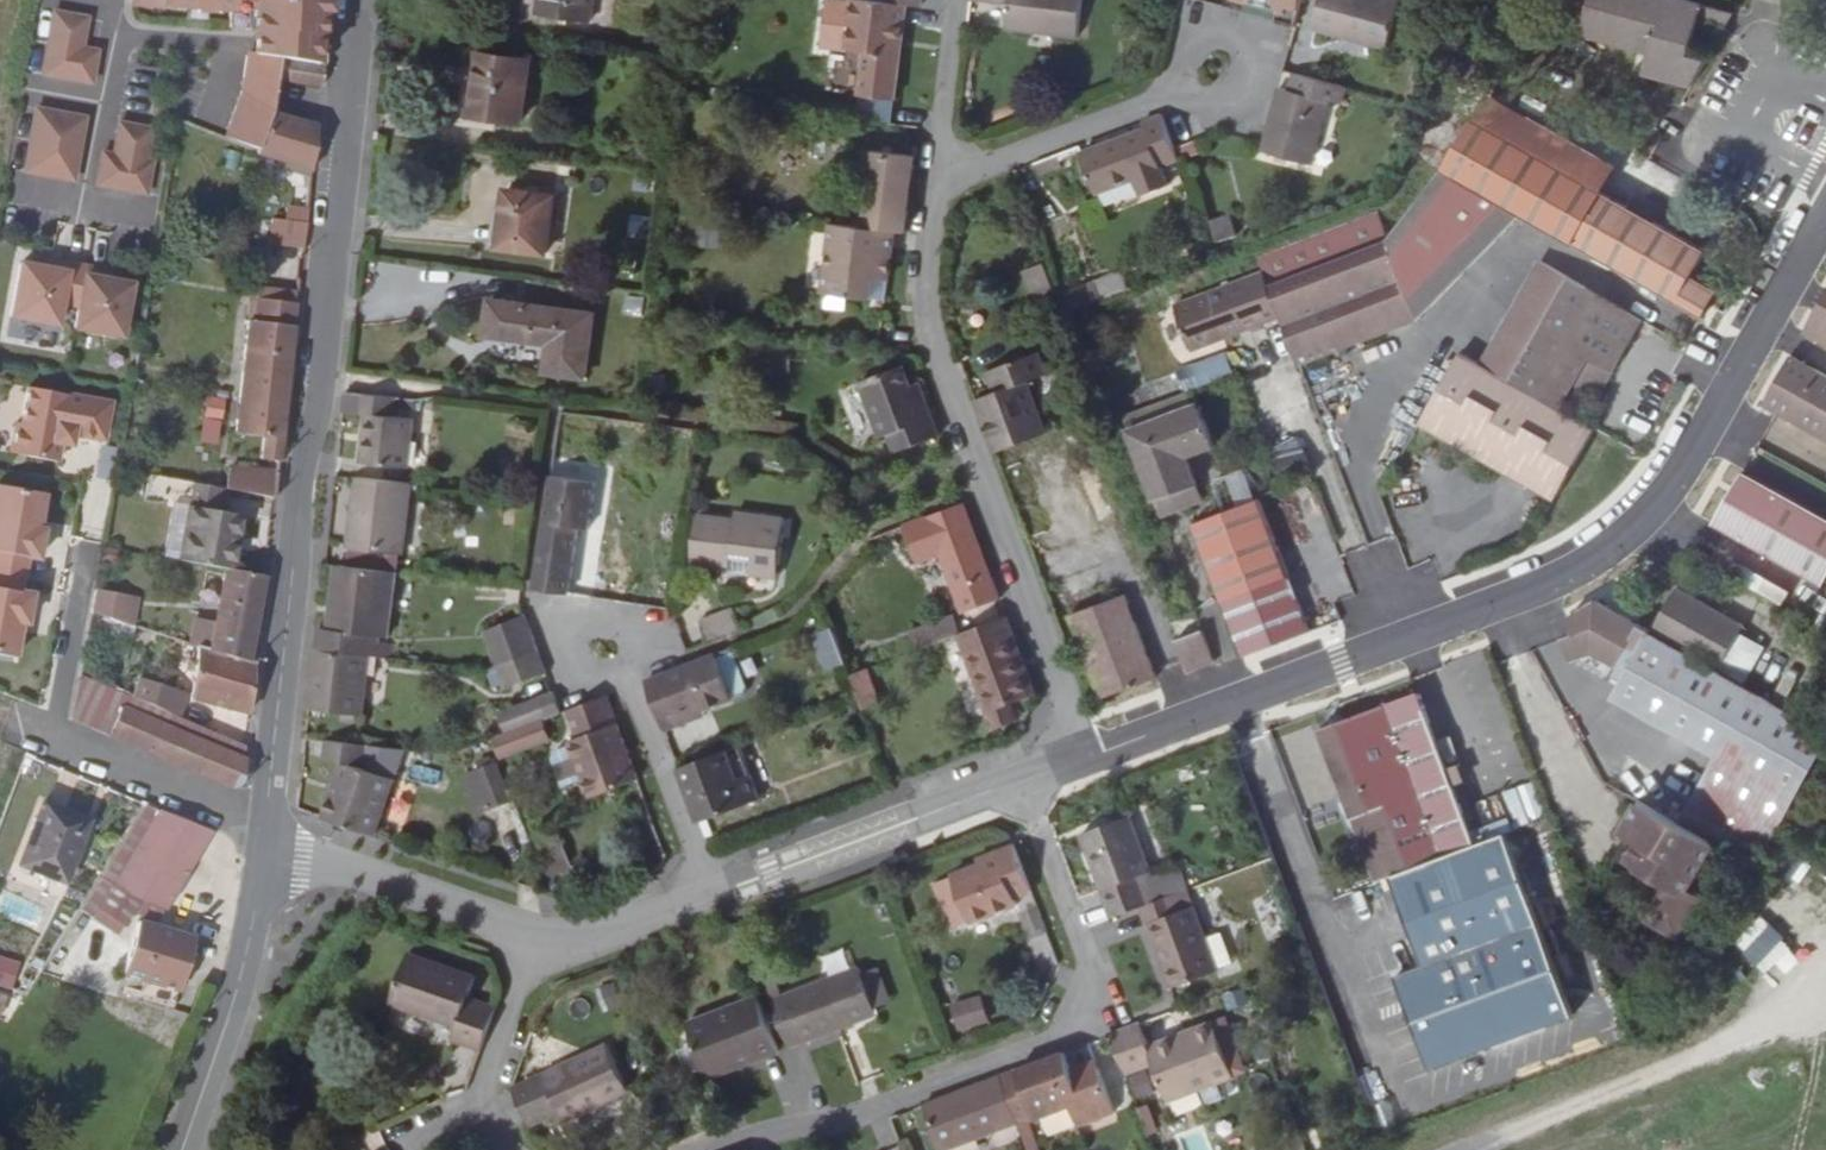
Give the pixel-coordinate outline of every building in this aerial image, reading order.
[(228,3),(226,22),(324,29),(326,0),(182,0),(228,3)] [(541,5),(589,11),(591,0),(542,0),(541,5)] [(879,0),(825,0),(821,44),(841,46),(836,90),(862,93),(897,97),(908,3),(885,1),(879,0)] [(1010,1),(1008,27),(1080,36),(1084,0),(1001,0),(1010,1)] [(1304,0),(1247,0),(1245,8),(1298,22),(1304,0)] [(1316,25),(1390,43),(1401,0),(1322,0),(1316,25)] [(1704,0),(1571,0),(1564,25),(1651,48),(1645,69),(1696,83),(1710,56),(1690,52),(1699,19),(1728,27),(1738,9),(1704,0)] [(85,18),(52,12),(41,74),(90,83),(96,51),(80,48),(85,18)] [(324,29),(255,24),(253,47),(261,48),(277,51),(279,51),(322,57),(324,29)] [(523,53),(469,46),(462,106),(514,112),(523,53)] [(261,149),(272,107),(276,73),(279,51),(277,51),(276,58),(260,55),(261,48),(253,47),(250,47),(245,50),(239,87),(224,135),(261,149)] [(277,51),(261,48),(260,55),(276,58),(277,51)] [(320,80),(322,57),(279,51),(276,73),(320,80)] [(1344,102),(1348,85),(1298,71),(1294,88),(1282,85),(1265,151),(1315,163),(1332,99),(1344,102)] [(897,97),(862,93),(859,118),(895,122),(897,97)] [(1475,118),(1604,192),(1618,168),(1488,95),(1475,118)] [(272,107),(261,149),(283,155),(283,161),(311,170),(316,120),(272,107)] [(23,171),(72,180),(83,118),(35,109),(23,171)] [(1182,158),(1177,146),(1164,113),(1146,120),(1149,128),(1084,153),(1100,194),(1139,179),(1146,196),(1174,185),(1165,164),(1182,158)] [(1706,318),(1718,298),(1721,291),(1696,278),(1710,254),(1604,192),(1475,118),(1445,171),(1706,318)] [(150,129),(118,123),(112,155),(101,153),(96,185),(144,194),(150,162),(144,161),(150,129)] [(536,150),(515,148),(511,181),(512,183),(533,186),(536,150)] [(580,191),(583,156),(536,150),(533,186),(512,183),(509,203),(505,241),(558,248),(565,190),(580,191)] [(909,233),(918,156),(874,151),(866,227),(897,231),(909,233)] [(301,251),(307,196),(283,192),(278,228),(273,228),(270,247),(301,251)] [(495,240),(505,241),(509,203),(499,202),(495,240)] [(1393,240),(1381,211),(1263,255),(1271,274),(1275,285),(1393,240)] [(866,227),(834,223),(826,293),(846,295),(876,298),(878,279),(891,280),(897,231),(866,227)] [(1238,226),(1218,233),(1227,254),(1246,246),(1238,226)] [(1423,320),(1393,240),(1275,285),(1288,318),(1306,366),(1423,320)] [(39,267),(49,269),(51,261),(40,259),(39,267)] [(1511,381),(1571,275),(1543,259),(1482,364),(1511,381)] [(49,269),(21,264),(11,317),(58,325),(62,304),(80,307),(76,329),(123,337),(132,284),(106,279),(107,271),(51,261),(49,269)] [(1019,270),(1026,292),(1048,284),(1041,263),(1019,270)] [(107,271),(106,279),(116,281),(118,273),(107,271)] [(1098,293),(1124,286),(1120,271),(1094,278),(1098,293)] [(1275,285),(1271,274),(1183,307),(1200,352),(1288,318),(1275,285)] [(1601,395),(1644,318),(1571,275),(1511,381),(1548,401),(1555,389),(1560,392),(1567,377),(1576,382),(1582,392),(1588,388),(1601,395)] [(889,299),(891,280),(878,279),(876,298),(889,299)] [(247,313),(238,391),(285,397),(297,300),(256,292),(254,307),(249,307),(248,313),(247,313)] [(603,306),(498,293),(492,343),(501,360),(532,363),(532,366),(594,373),(603,306)] [(846,295),(826,293),(825,307),(844,309),(846,295)] [(1387,426),(1414,441),(1423,426),(1463,354),(1436,338),(1387,426)] [(997,392),(978,400),(998,454),(1049,434),(1029,382),(1048,374),(1039,352),(989,372),(997,392)] [(1198,384),(1231,374),(1225,353),(1191,363),(1198,384)] [(1559,502),(1600,430),(1561,408),(1548,401),(1511,381),(1482,364),(1463,354),(1423,426),(1559,502)] [(1795,356),(1775,391),(1767,406),(1825,439),(1825,374),(1795,356)] [(893,432),(900,453),(941,437),(920,382),(913,385),(906,364),(864,380),(885,435),(893,432)] [(1548,401),(1561,408),(1576,382),(1567,377),(1560,392),(1555,389),(1548,401)] [(112,403),(28,387),(21,423),(16,422),(10,453),(57,463),(61,444),(62,437),(73,439),(74,435),(105,441),(112,403)] [(1197,390),(1165,402),(1171,418),(1203,406),(1197,390)] [(285,397),(238,391),(233,426),(266,430),(263,453),(279,455),(285,397)] [(397,401),(346,395),(344,413),(367,415),(362,464),(411,470),(416,420),(396,418),(397,401)] [(195,442),(215,443),(219,398),(199,396),(195,442)] [(1203,406),(1171,418),(1133,433),(1165,516),(1208,500),(1192,456),(1219,446),(1204,406),(1203,406)] [(1278,461),(1301,449),(1293,435),(1270,447),(1278,461)] [(62,437),(61,444),(72,445),(73,439),(62,437)] [(227,482),(275,489),(278,465),(257,461),(256,467),(230,463),(227,482)] [(226,569),(236,570),(243,507),(225,504),(227,482),(157,470),(154,497),(188,502),(182,560),(226,569)] [(1746,474),(1726,511),(1718,525),(1825,586),(1825,518),(1746,474)] [(598,484),(552,478),(535,591),(569,597),(581,529),(592,531),(598,484)] [(404,557),(412,486),(358,480),(356,501),(359,501),(356,532),(352,532),(350,552),(404,557)] [(0,486),(0,655),(14,658),(20,623),(25,624),(30,594),(21,592),(27,557),(37,559),(42,529),(36,528),(43,493),(0,486)] [(149,552),(182,560),(188,502),(154,497),(149,552)] [(1196,523),(1226,604),(1245,658),(1313,633),(1261,499),(1196,523)] [(969,618),(1005,603),(967,505),(907,528),(921,566),(945,556),(969,618)] [(758,564),(756,577),(783,581),(791,519),(740,513),(739,520),(701,516),(695,563),(734,567),(735,561),(758,564)] [(1046,566),(1060,600),(1103,583),(1090,549),(1046,566)] [(114,553),(107,551),(105,559),(112,561),(114,553)] [(1752,585),(1776,599),(1783,586),(1803,597),(1811,584),(1767,559),(1752,585)] [(733,575),(756,577),(758,564),(735,561),(734,567),(733,575)] [(250,657),(267,572),(236,570),(226,569),(220,635),(197,628),(195,640),(201,642),(250,657)] [(317,654),(371,660),(391,662),(393,646),(377,644),(378,636),(383,636),(391,575),(335,569),(331,606),(337,607),(335,618),(329,618),(328,631),(319,630),(317,654)] [(1749,627),(1681,590),(1656,635),(1724,673),(1744,636),(1749,627)] [(1077,618),(1105,694),(1110,696),(1162,675),(1132,597),(1077,618)] [(1656,635),(1599,605),(1573,620),(1579,636),(1569,640),(1578,661),(1614,683),(1618,676),(1629,682),(1626,689),(1621,699),(1724,756),(1686,824),(1725,846),(1760,866),(1825,750),(1825,734),(1655,637),(1656,635)] [(93,609),(91,619),(118,626),(120,618),(93,609)] [(713,645),(746,632),(737,609),(703,623),(713,645)] [(1017,703),(1040,695),(1010,617),(961,636),(991,714),(992,713),(1017,703)] [(494,633),(507,666),(538,654),(526,621),(494,633)] [(946,642),(961,636),(957,624),(941,630),(946,642)] [(1201,658),(1218,651),(1209,628),(1192,635),(1201,658)] [(846,658),(836,630),(816,636),(827,666),(846,658)] [(914,639),(918,652),(946,642),(941,630),(914,639)] [(1180,640),(1189,662),(1201,658),(1192,635),(1180,640)] [(1764,648),(1744,636),(1724,673),(1742,683),(1764,648)] [(194,690),(252,707),(258,660),(250,657),(201,642),(194,690)] [(1201,658),(1205,667),(1221,661),(1218,651),(1201,658)] [(317,654),(310,714),(363,720),(371,660),(317,654)] [(514,684),(545,672),(538,654),(507,666),(514,684)] [(648,683),(667,734),(684,727),(682,721),(704,713),(734,702),(717,657),(648,683)] [(846,658),(827,666),(830,674),(850,666),(846,658)] [(1189,662),(1192,672),(1205,667),(1201,658),(1189,662)] [(81,669),(72,715),(232,783),(243,779),(248,740),(179,711),(141,695),(81,669)] [(853,677),(865,707),(879,702),(869,671),(853,677)] [(141,695),(179,711),(187,687),(148,675),(141,695)] [(1618,676),(1614,683),(1626,689),(1629,682),(1618,676)] [(1331,725),(1390,881),(1401,876),(1487,844),(1431,689),(1356,718),(1340,723),(1331,725)] [(508,715),(515,734),(525,730),(545,723),(563,716),(555,696),(508,715)] [(594,799),(640,781),(608,699),(570,713),(580,740),(572,743),(574,747),(559,752),(556,760),(564,780),(562,782),(565,790),(569,791),(576,788),(575,786),(587,781),(594,799)] [(1024,721),(1017,703),(992,713),(999,732),(1024,721)] [(706,719),(704,713),(682,721),(684,727),(706,719)] [(1340,721),(1340,723),(1356,718),(1350,714),(1342,717),(1340,721)] [(525,730),(533,751),(553,742),(545,723),(525,730)] [(495,742),(503,762),(533,751),(525,730),(515,734),(495,742)] [(343,766),(325,821),(376,838),(394,782),(365,772),(368,749),(326,744),(324,764),(343,766)] [(681,770),(702,825),(763,802),(742,747),(681,770)] [(498,766),(468,779),(483,818),(513,805),(498,766)] [(483,818),(468,779),(457,783),(471,823),(483,818)] [(1700,891),(1725,846),(1686,824),(1649,804),(1630,836),(1646,846),(1634,867),(1671,888),(1672,898),(1657,923),(1690,941),(1714,899),(1700,891)] [(88,822),(44,806),(19,869),(64,885),(88,822)] [(214,839),(146,809),(97,887),(113,893),(93,924),(111,933),(117,922),(126,928),(143,903),(168,911),(214,839)] [(1087,833),(1119,918),(1146,908),(1158,903),(1181,895),(1188,892),(1179,868),(1150,879),(1148,875),(1157,871),(1136,815),(1087,833)] [(1584,1015),(1515,832),(1487,844),(1401,876),(1436,967),(1408,978),(1442,1068),(1584,1015)] [(563,839),(557,841),(567,869),(548,876),(550,882),(575,872),(563,839)] [(557,841),(538,848),(548,876),(567,869),(557,841)] [(1019,898),(1036,891),(1018,844),(1001,851),(1004,857),(982,866),(942,882),(943,882),(952,905),(968,899),(977,923),(1023,906),(1019,898)] [(1004,857),(1001,851),(979,859),(982,866),(1004,857)] [(952,905),(943,882),(929,888),(947,934),(961,929),(952,905)] [(1195,890),(1181,895),(1187,910),(1200,906),(1195,890)] [(1158,903),(1146,908),(1152,924),(1156,922),(1172,962),(1167,964),(1177,989),(1225,969),(1200,906),(1187,910),(1181,895),(1158,903)] [(961,929),(977,923),(968,899),(952,905),(961,929)] [(193,943),(138,926),(125,979),(179,995),(193,943)] [(1755,964),(1781,937),(1769,926),(1744,953),(1755,964)] [(841,950),(820,957),(826,974),(847,968),(841,950)] [(9,988),(15,960),(0,956),(0,986),(9,988)] [(485,1057),(501,1012),(473,1002),(481,980),(414,956),(395,1009),(461,1031),(456,1046),(485,1057)] [(794,1050),(842,1032),(882,1016),(863,968),(776,1001),(794,1050)] [(948,1002),(954,1031),(987,1024),(981,995),(948,1002)] [(782,1055),(762,1001),(695,1027),(716,1080),(719,1079),(782,1055)] [(1156,1050),(1147,1024),(1116,1036),(1132,1077),(1161,1065),(1175,1104),(1242,1077),(1241,1076),(1252,1072),(1232,1021),(1222,1025),(1221,1024),(1156,1050)] [(610,1050),(517,1093),(534,1131),(564,1118),(568,1128),(632,1098),(610,1050)] [(1080,1072),(1073,1053),(1024,1072),(1043,1122),(1091,1104),(1099,1123),(1123,1114),(1107,1071),(1083,1080),(1080,1072)] [(1104,1063),(1080,1072),(1083,1080),(1107,1071),(1104,1063)] [(1006,1079),(927,1108),(944,1149),(960,1149),(1024,1124),(1006,1079)]
